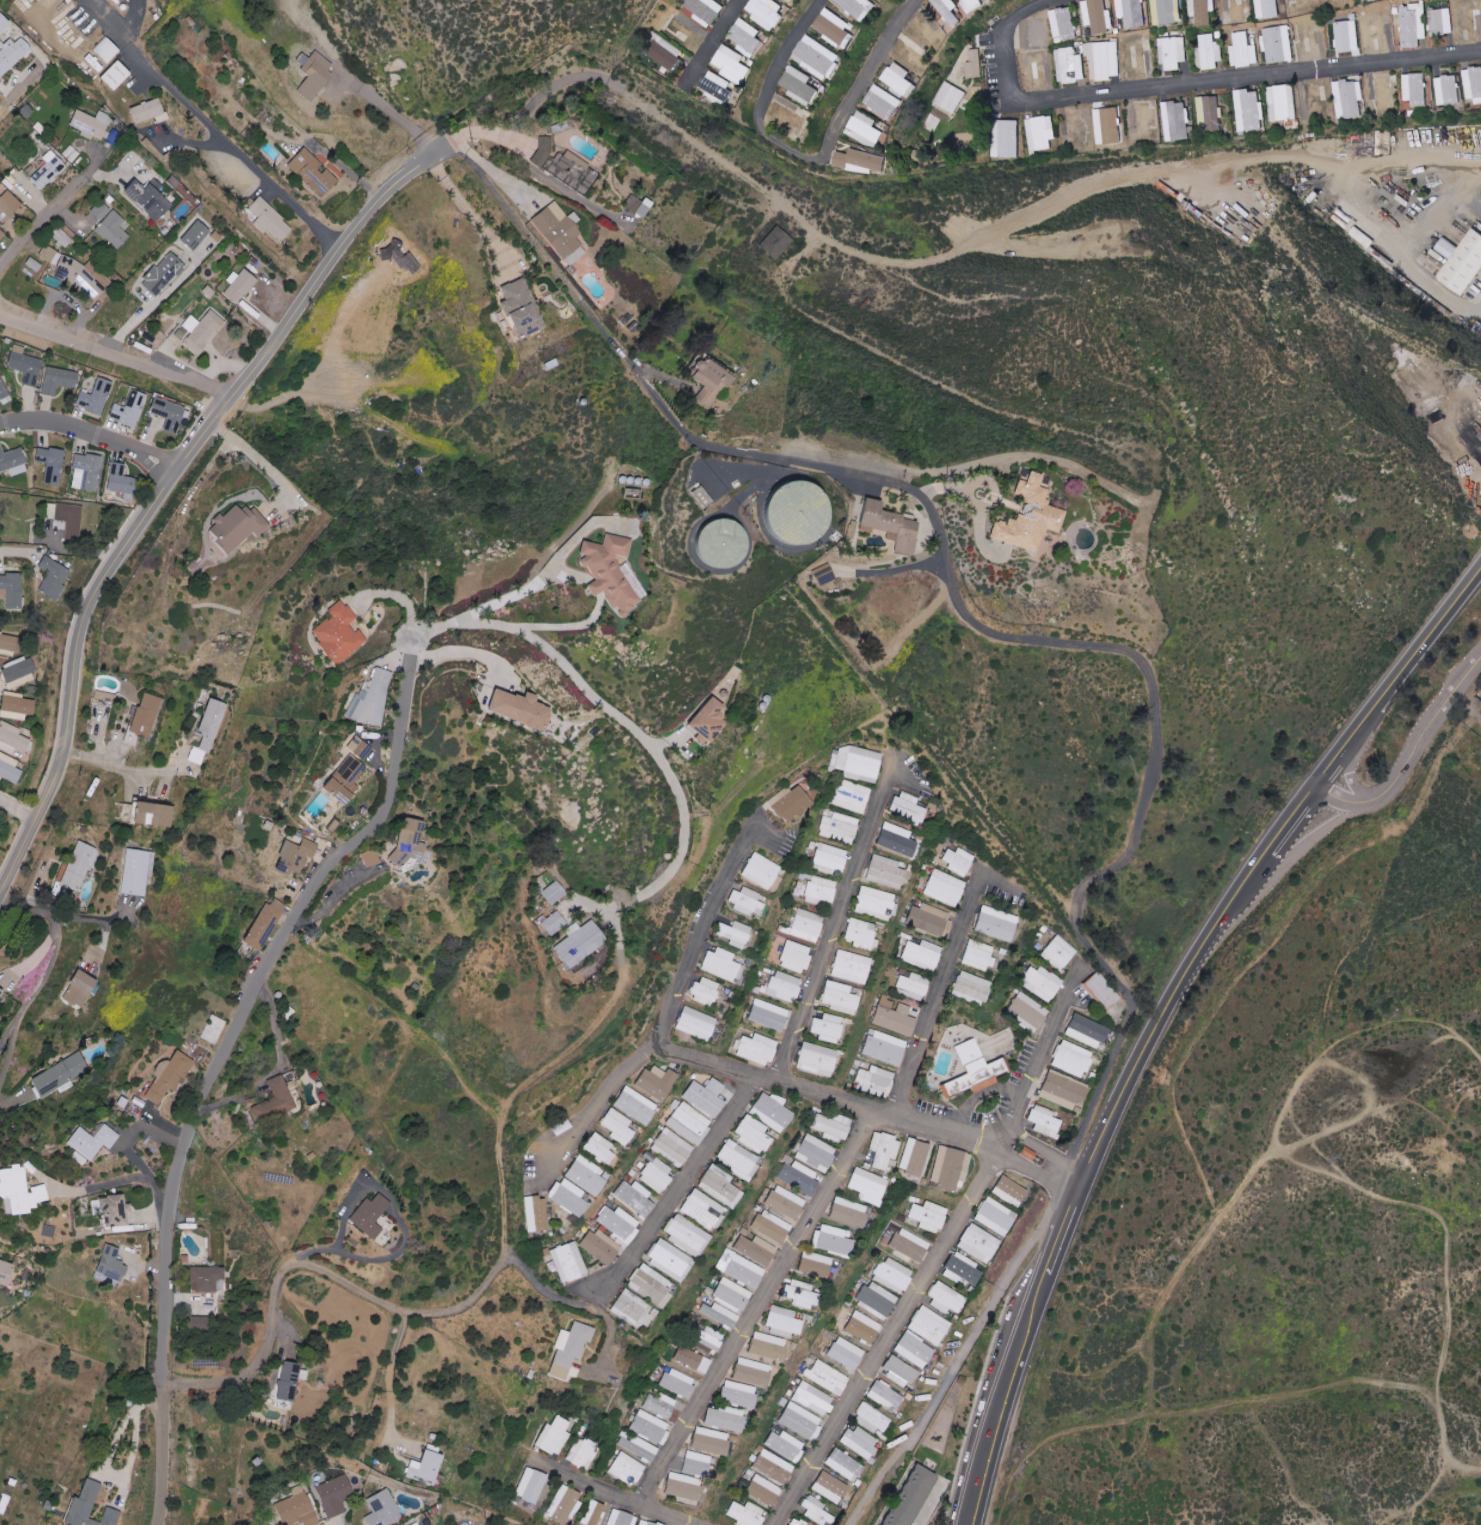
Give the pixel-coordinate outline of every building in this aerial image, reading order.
[(683,5),(695,14),(693,17),(710,29),(725,7),(715,0),(686,0),(683,5)] [(772,31),(783,15),(761,0),(751,0),(746,9),(754,14),(751,18),(772,31)] [(877,3),(873,0),(832,0),(865,22),(877,3)] [(960,21),(952,10),(957,7),(952,0),(931,0),(951,28),(960,21)] [(969,13),(983,6),(980,0),(962,0),(969,13)] [(1110,9),(1105,10),(1104,0),(1082,0),(1085,26),(1091,25),(1091,33),(1113,31),(1110,9)] [(1146,26),(1143,0),(1116,0),(1118,18),(1125,17),(1126,28),(1146,26)] [(1153,24),(1180,23),(1180,0),(1152,0),(1153,24)] [(1425,39),(1424,3),(1410,3),(1410,7),(1400,7),(1401,48),(1419,47),(1418,39),(1425,39)] [(1053,40),(1075,37),(1071,7),(1049,9),(1053,40)] [(812,30),(848,47),(854,35),(846,31),(850,21),(822,8),(812,30)] [(1450,8),(1428,10),(1430,34),(1452,33),(1450,8)] [(13,24),(0,10),(0,35),(13,24)] [(761,30),(739,17),(728,37),(739,43),(736,48),(752,58),(762,41),(756,38),(761,30)] [(1293,61),(1289,25),(1261,28),(1263,51),(1266,51),(1267,64),(1293,61)] [(1256,44),(1249,45),(1248,31),(1232,32),(1234,45),(1230,46),(1232,67),(1258,64),(1256,44)] [(827,80),(842,56),(805,33),(792,54),(804,61),(801,65),(827,80)] [(1217,68),(1217,61),(1223,61),(1222,42),(1214,42),(1214,34),(1198,35),(1199,69),(1217,68)] [(108,63),(121,49),(106,35),(93,48),(108,63)] [(683,49),(653,35),(644,55),(674,69),(683,49)] [(33,48),(23,37),(16,44),(12,40),(0,51),(0,79),(33,48)] [(1180,70),(1179,62),(1186,62),(1185,37),(1159,38),(1160,70),(1180,70)] [(1088,43),(1089,72),(1096,72),(1096,81),(1112,80),(1112,76),(1119,76),(1117,42),(1088,43)] [(744,56),(723,44),(712,63),(723,69),(721,73),(741,85),(751,68),(741,62),(744,56)] [(1084,82),(1083,55),(1075,55),(1075,48),(1057,48),(1059,82),(1084,82)] [(965,78),(981,77),(979,49),(968,49),(969,62),(964,62),(965,78)] [(310,76),(298,91),(312,102),(338,70),(316,52),(301,69),(310,76)] [(1053,88),(1050,52),(1027,55),(1031,90),(1053,88)] [(103,77),(117,90),(134,72),(120,59),(103,77)] [(907,94),(913,83),(905,79),(910,71),(891,61),(881,81),(907,94)] [(811,76),(788,65),(779,85),(789,90),(786,96),(810,106),(818,89),(807,84),(811,76)] [(1473,99),(1474,104),(1480,103),(1480,67),(1463,69),(1466,100),(1473,99)] [(1425,73),(1403,74),(1404,100),(1412,100),(1412,107),(1426,106),(1425,73)] [(1458,76),(1436,76),(1437,104),(1459,104),(1458,76)] [(1361,81),(1347,82),(1347,80),(1333,80),(1336,118),(1360,117),(1359,101),(1362,100),(1361,81)] [(967,93),(946,81),(932,103),(953,116),(967,93)] [(863,105),(893,117),(897,106),(890,103),(894,94),(872,84),(863,105)] [(1271,122),(1298,118),(1293,84),(1267,87),(1271,122)] [(1236,90),(1237,131),(1264,130),(1263,101),(1259,101),(1259,92),(1250,92),(1250,89),(1236,90)] [(1219,96),(1198,96),(1199,130),(1221,129),(1219,96)] [(156,118),(157,122),(168,120),(163,99),(132,106),(137,123),(156,118)] [(1188,101),(1163,102),(1165,141),(1189,140),(1188,101)] [(71,128),(104,138),(111,115),(98,111),(96,116),(77,110),(71,128)] [(878,143),(884,132),(874,127),(877,120),(856,110),(847,128),(878,143)] [(1055,139),(1051,115),(1025,119),(1030,151),(1050,148),(1049,139),(1055,139)] [(62,153),(73,163),(81,153),(71,144),(62,153)] [(323,198),(340,180),(306,147),(289,166),(323,198)] [(882,172),(886,157),(849,148),(847,154),(835,151),(831,165),(871,175),(872,169),(882,172)] [(31,179),(44,191),(68,165),(51,150),(43,159),(47,162),(31,179)] [(167,181),(176,188),(181,181),(172,174),(167,181)] [(158,222),(174,204),(160,191),(165,186),(157,179),(147,189),(138,180),(127,192),(158,222)] [(2,197),(0,196),(0,218),(5,224),(24,205),(9,190),(2,197)] [(295,230),(263,197),(246,212),(266,232),(269,230),(281,243),(295,230)] [(623,210),(630,212),(633,200),(626,198),(623,210)] [(646,203),(638,198),(628,213),(636,218),(646,203)] [(568,267),(585,252),(573,238),(579,233),(572,224),(578,219),(571,212),(564,217),(551,200),(528,220),(568,267)] [(101,221),(112,210),(102,201),(91,211),(101,221)] [(130,224),(114,209),(96,229),(118,250),(131,236),(124,230),(130,224)] [(183,242),(198,251),(212,229),(197,220),(183,242)] [(790,241),(773,226),(755,246),(771,261),(790,241)] [(1480,268),(1480,235),(1471,228),(1436,279),(1462,296),(1480,268)] [(54,238),(67,248),(74,239),(60,229),(54,238)] [(1434,248),(1448,259),(1456,247),(1442,237),(1434,248)] [(57,264),(62,253),(44,245),(39,256),(57,264)] [(187,266),(172,251),(142,281),(157,296),(187,266)] [(73,283),(77,272),(82,273),(86,263),(63,255),(55,276),(73,283)] [(26,265),(40,271),(44,264),(30,257),(26,265)] [(224,294),(237,305),(258,280),(245,268),(238,276),(233,271),(225,281),(231,285),(224,294)] [(497,302),(507,330),(511,328),(515,338),(541,328),(523,277),(497,287),(502,300),(497,302)] [(192,315),(183,325),(192,334),(184,343),(198,356),(227,322),(212,310),(201,323),(192,315)] [(22,384),(36,387),(43,360),(24,354),(25,347),(14,344),(8,367),(25,372),(22,384)] [(708,409),(729,377),(701,359),(688,380),(700,388),(693,399),(708,409)] [(79,371),(46,367),(43,395),(56,396),(57,386),(77,388),(79,371)] [(0,372),(0,404),(12,398),(0,372)] [(76,407),(103,414),(112,381),(98,377),(93,394),(80,391),(76,407)] [(136,427),(147,394),(131,389),(125,407),(113,403),(109,419),(136,427)] [(168,419),(164,430),(178,435),(187,407),(156,397),(151,413),(168,419)] [(10,470),(11,475),(29,472),(24,448),(4,452),(2,443),(0,443),(0,472),(10,470)] [(65,450),(39,447),(37,462),(47,464),(45,483),(60,485),(65,450)] [(99,491),(101,456),(74,454),(72,489),(99,491)] [(125,493),(124,501),(134,503),(138,478),(125,476),(126,464),(112,462),(108,491),(125,493)] [(1027,552),(1033,529),(1049,534),(1054,511),(1033,506),(1037,490),(1027,487),(1030,475),(1017,472),(1014,484),(1005,481),(1001,496),(1017,500),(1012,520),(998,517),(997,524),(983,521),(978,540),(1027,552)] [(754,512),(756,501),(762,491),(770,484),(781,481),(792,481),(801,484),(809,490),(815,498),(818,508),(818,518),(815,528),(808,536),(800,542),(790,545),(779,544),(769,540),(761,532),(755,522),(754,512)] [(907,522),(892,519),(892,515),(866,511),(868,501),(851,498),(845,531),(861,533),(862,530),(876,533),(875,540),(886,542),(884,554),(901,556),(907,522)] [(254,532),(259,537),(271,526),(250,503),(243,510),(238,504),(224,517),(223,515),(209,528),(219,538),(216,541),(230,555),(254,532)] [(56,504),(46,504),(46,519),(56,519),(56,504)] [(66,541),(81,542),(82,505),(57,504),(56,520),(67,521),(66,541)] [(687,553),(686,545),(687,537),(690,529),(696,524),(703,520),(711,519),(719,520),(726,524),(732,531),(735,538),(735,547),(733,554),(728,561),(721,566),(713,568),(705,568),(698,565),(692,560),(687,553)] [(610,541),(583,534),(580,546),(560,541),(557,555),(560,555),(572,582),(564,586),(570,598),(582,593),(588,607),(595,609),(599,618),(614,612),(616,600),(610,586),(602,584),(603,581),(593,558),(597,556),(606,559),(610,541)] [(71,570),(45,556),(39,568),(49,573),(40,590),(59,600),(65,587),(63,586),(71,570)] [(828,581),(824,564),(806,569),(810,586),(828,581)] [(6,609),(22,610),(24,575),(0,574),(0,589),(7,590),(6,609)] [(360,643),(345,623),(349,619),(334,600),(320,611),(325,617),(303,634),(329,667),(360,643)] [(24,638),(0,634),(0,652),(20,656),(24,638)] [(39,671),(33,657),(2,670),(7,683),(39,671)] [(368,728),(380,672),(362,668),(357,693),(343,690),(336,720),(368,728)] [(117,694),(96,690),(95,698),(116,702),(117,694)] [(478,714),(534,732),(541,709),(526,704),(528,696),(516,693),(514,699),(485,690),(478,714)] [(35,715),(37,700),(23,698),(24,694),(4,692),(2,718),(26,720),(26,714),(35,715)] [(161,697),(141,692),(128,742),(137,745),(140,735),(151,738),(161,697)] [(719,707),(706,696),(682,726),(704,744),(721,723),(713,716),(719,707)] [(227,703),(210,698),(196,748),(212,753),(227,703)] [(16,749),(27,754),(32,740),(19,734),(21,729),(2,721),(0,725),(0,749),(13,755),(16,749)] [(347,762),(357,751),(342,737),(332,748),(347,762)] [(881,755),(840,744),(834,769),(848,773),(846,778),(873,785),(881,755)] [(1,777),(18,785),(24,771),(16,767),(19,761),(0,752),(0,780),(1,777)] [(330,806),(344,788),(340,785),(352,769),(333,755),(308,788),(330,806)] [(869,788),(839,779),(832,805),(861,814),(869,788)] [(788,791),(786,788),(765,800),(780,824),(810,807),(797,786),(788,791)] [(914,806),(916,798),(894,792),(888,814),(921,823),(924,809),(914,806)] [(174,805),(136,803),(135,824),(173,826),(174,805)] [(858,819),(832,813),(831,818),(821,816),(817,834),(852,843),(858,819)] [(413,823),(391,820),(384,864),(397,866),(398,859),(412,861),(415,845),(409,844),(413,823)] [(910,832),(882,822),(873,846),(909,859),(915,842),(907,839),(910,832)] [(273,842),(265,859),(269,861),(266,869),(286,878),(295,858),(300,860),(306,846),(291,839),(287,848),(273,842)] [(89,866),(94,868),(100,848),(76,841),(68,868),(61,866),(56,882),(81,890),(89,866)] [(845,849),(815,844),(812,866),(842,871),(845,849)] [(945,870),(964,878),(973,855),(957,848),(955,853),(946,849),(941,860),(948,864),(945,870)] [(146,895),(146,884),(151,885),(153,851),(125,849),(123,894),(146,895)] [(351,856),(357,869),(371,863),(365,850),(351,856)] [(777,867),(751,852),(737,876),(764,891),(777,867)] [(894,868),(896,862),(870,854),(861,880),(896,891),(902,871),(894,868)] [(921,894),(954,908),(965,882),(932,868),(921,894)] [(831,903),(835,881),(808,876),(803,902),(816,904),(817,901),(831,903)] [(548,906),(564,894),(553,881),(538,894),(548,906)] [(893,895),(859,886),(853,912),(887,920),(893,895)] [(729,889),(723,906),(748,915),(748,913),(757,916),(761,904),(755,902),(758,894),(740,887),(738,893),(729,889)] [(275,906),(271,904),(275,897),(267,893),(260,906),(252,902),(231,943),(251,954),(275,906)] [(903,925),(943,939),(951,914),(920,903),(918,909),(909,906),(903,925)] [(1007,943),(1016,917),(981,904),(971,930),(1007,943)] [(778,932),(814,944),(823,917),(796,909),(790,929),(780,925),(778,932)] [(547,937),(564,925),(555,911),(538,923),(547,937)] [(874,924),(847,918),(842,940),(850,942),(850,945),(874,950),(876,941),(871,940),(874,924)] [(605,941),(589,920),(579,928),(574,922),(564,930),(568,936),(551,949),(567,970),(605,941)] [(729,927),(717,924),(713,935),(727,939),(725,945),(741,950),(748,927),(731,922),(729,927)] [(1039,954),(1057,972),(1076,952),(1057,934),(1039,954)] [(905,941),(898,960),(931,972),(940,948),(920,940),(918,946),(905,941)] [(810,949),(784,941),(776,965),(802,974),(810,949)] [(971,948),(964,946),(958,964),(986,973),(990,958),(988,957),(991,947),(973,941),(971,948)] [(730,962),(732,954),(715,947),(713,953),(705,951),(697,970),(731,982),(737,964),(730,962)] [(870,959),(836,949),(828,976),(862,986),(870,959)] [(1018,984),(1047,1003),(1062,981),(1040,966),(1036,971),(1030,967),(1018,984)] [(99,980),(78,970),(64,1000),(85,1009),(99,980)] [(765,996),(794,1003),(799,978),(771,971),(765,996)] [(904,990),(902,997),(922,1002),(928,977),(905,972),(904,977),(897,976),(894,988),(904,990)] [(987,980),(956,972),(949,999),(981,1007),(987,980)] [(1116,1000),(1096,972),(1081,982),(1101,1011),(1116,1000)] [(697,984),(691,982),(685,998),(709,1007),(718,984),(700,977),(697,984)] [(853,1015),(856,996),(848,994),(850,986),(823,980),(819,1002),(828,1004),(827,1010),(853,1015)] [(869,1024),(907,1037),(914,1019),(906,1016),(910,1007),(895,1002),(895,1001),(879,996),(869,1024)] [(779,1033),(787,1011),(753,998),(745,1020),(779,1033)] [(706,1042),(715,1019),(682,1006),(673,1029),(706,1042)] [(207,1036),(224,1043),(233,1019),(221,1013),(218,1019),(214,1017),(207,1036)] [(1106,1028),(1071,1013),(1061,1035),(1097,1050),(1106,1028)] [(820,1020),(810,1019),(807,1033),(817,1035),(816,1041),(836,1044),(841,1017),(822,1014),(820,1020)] [(905,1042),(868,1028),(858,1054),(895,1068),(905,1042)] [(775,1042),(752,1033),(750,1040),(740,1037),(733,1056),(765,1068),(775,1042)] [(952,1047),(963,1075),(938,1085),(944,1098),(969,1088),(970,1092),(994,1083),(991,1077),(1004,1072),(999,1059),(983,1065),(972,1039),(952,1047)] [(1091,1053),(1059,1039),(1048,1065),(1080,1079),(1091,1053)] [(828,1078),(835,1051),(800,1042),(793,1069),(828,1078)] [(201,1057),(183,1049),(177,1062),(170,1058),(152,1096),(167,1103),(175,1086),(185,1090),(201,1057)] [(91,1073),(83,1054),(32,1074),(40,1094),(91,1073)] [(647,1072),(641,1069),(631,1086),(659,1104),(676,1077),(664,1070),(662,1074),(650,1066),(647,1072)] [(868,1072),(857,1069),(853,1084),(867,1088),(869,1083),(889,1089),(894,1073),(870,1066),(868,1072)] [(1073,1112),(1084,1085),(1046,1069),(1035,1096),(1073,1112)] [(272,1079),(279,1098),(255,1107),(261,1122),(299,1107),(286,1074),(272,1079)] [(722,1087),(709,1078),(702,1088),(715,1097),(722,1087)] [(723,1101),(689,1082),(680,1099),(714,1118),(723,1101)] [(654,1104),(619,1087),(609,1109),(644,1125),(654,1104)] [(745,1115),(777,1133),(788,1113),(778,1107),(780,1103),(758,1091),(745,1115)] [(665,1126),(697,1145),(712,1121),(679,1102),(665,1126)] [(1032,1123),(1030,1132),(1054,1138),(1058,1120),(1050,1118),(1052,1110),(1030,1105),(1026,1122),(1032,1123)] [(628,1120),(606,1108),(597,1125),(608,1131),(605,1137),(623,1147),(630,1132),(624,1129),(628,1120)] [(729,1138),(758,1154),(766,1139),(759,1135),(763,1127),(741,1115),(729,1138)] [(832,1119),(816,1116),(813,1130),(823,1132),(822,1137),(846,1141),(850,1118),(833,1115),(832,1119)] [(111,1143),(117,1148),(127,1134),(111,1122),(101,1135),(87,1124),(75,1140),(99,1159),(111,1143)] [(678,1169),(693,1149),(664,1127),(649,1148),(678,1169)] [(605,1151),(610,1145),(591,1132),(580,1149),(605,1166),(612,1156),(605,1151)] [(794,1159),(825,1173),(836,1148),(805,1134),(794,1159)] [(711,1162),(743,1183),(753,1167),(750,1165),(754,1158),(725,1139),(711,1162)] [(898,1162),(904,1163),(901,1175),(916,1179),(926,1147),(904,1140),(898,1162)] [(926,1186),(956,1193),(965,1153),(935,1147),(926,1186)] [(673,1172),(645,1151),(642,1156),(649,1161),(636,1178),(657,1194),(673,1172)] [(602,1182),(591,1176),(596,1168),(575,1155),(560,1178),(592,1198),(602,1182)] [(784,1163),(775,1179),(809,1198),(817,1183),(811,1180),(816,1173),(794,1161),(790,1167),(784,1163)] [(17,1213),(43,1210),(42,1201),(53,1200),(52,1184),(34,1186),(32,1163),(18,1165),(18,1167),(3,1168),(5,1184),(2,1184),(3,1195),(16,1194),(17,1213)] [(693,1187),(727,1210),(738,1194),(723,1184),(727,1179),(707,1166),(693,1187)] [(855,1200),(874,1208),(885,1180),(852,1167),(843,1188),(858,1194),(855,1200)] [(988,1192),(1015,1208),(1025,1191),(999,1175),(988,1192)] [(546,1197),(575,1218),(589,1199),(560,1178),(546,1197)] [(633,1181),(630,1187),(621,1181),(611,1195),(643,1219),(653,1205),(645,1199),(650,1193),(633,1181)] [(795,1220),(803,1200),(770,1186),(761,1206),(795,1220)] [(715,1215),(719,1209),(691,1189),(676,1210),(706,1232),(717,1217),(715,1215)] [(377,1239),(384,1228),(378,1223),(391,1202),(378,1193),(373,1201),(366,1196),(350,1222),(377,1239)] [(523,1198),(527,1233),(546,1231),(542,1196),(523,1198)] [(970,1219),(1001,1238),(1015,1215),(984,1196),(970,1219)] [(858,1229),(864,1207),(831,1197),(825,1219),(858,1229)] [(946,1209),(925,1201),(922,1208),(911,1204),(906,1217),(918,1222),(917,1227),(937,1235),(946,1209)] [(628,1243),(640,1222),(615,1208),(614,1212),(603,1206),(594,1224),(628,1243)] [(749,1228),(779,1246),(790,1226),(760,1208),(749,1228)] [(658,1235),(692,1258),(706,1237),(672,1214),(658,1235)] [(841,1238),(843,1230),(816,1224),(810,1248),(846,1257),(850,1240),(841,1238)] [(954,1248),(986,1264),(998,1239),(965,1224),(954,1248)] [(578,1248),(606,1267),(620,1246),(592,1227),(578,1248)] [(918,1264),(928,1243),(898,1227),(887,1248),(918,1264)] [(750,1243),(738,1235),(730,1248),(764,1267),(775,1248),(754,1236),(750,1243)] [(689,1259),(654,1239),(642,1259),(677,1279),(689,1259)] [(586,1275),(574,1241),(548,1251),(561,1284),(586,1275)] [(121,1248),(106,1244),(98,1274),(124,1280),(128,1264),(118,1261),(121,1248)] [(764,1268),(724,1250),(715,1271),(755,1289),(764,1268)] [(829,1258),(798,1250),(793,1271),(823,1279),(829,1258)] [(973,1270),(976,1262),(949,1251),(940,1275),(973,1289),(979,1273),(973,1270)] [(879,1257),(871,1276),(903,1290),(911,1271),(879,1257)] [(17,1263),(0,1258),(0,1283),(11,1286),(17,1263)] [(636,1289),(632,1294),(656,1310),(672,1288),(638,1264),(625,1282),(636,1289)] [(227,1266),(191,1267),(191,1291),(218,1291),(218,1279),(227,1279),(227,1266)] [(739,1314),(751,1294),(723,1277),(710,1297),(739,1314)] [(808,1291),(809,1284),(788,1280),(787,1286),(808,1291)] [(925,1296),(931,1299),(928,1305),(944,1315),(947,1309),(955,1314),(965,1298),(934,1281),(925,1296)] [(897,1298),(870,1282),(866,1288),(861,1286),(852,1302),(883,1321),(897,1298)] [(812,1292),(781,1287),(779,1297),(789,1299),(788,1306),(809,1310),(812,1292)] [(633,1322),(644,1302),(619,1289),(608,1309),(633,1322)] [(713,1304),(711,1307),(701,1303),(696,1313),(732,1329),(738,1315),(713,1304)] [(879,1326),(844,1304),(832,1323),(868,1345),(879,1326)] [(936,1347),(951,1324),(920,1305),(905,1328),(936,1347)] [(762,1330),(787,1334),(796,1336),(799,1321),(790,1319),(792,1311),(767,1306),(762,1330)] [(193,1332),(215,1332),(215,1316),(193,1316),(193,1332)] [(575,1358),(582,1360),(587,1341),(592,1343),(597,1328),(575,1321),(572,1332),(563,1330),(550,1374),(568,1380),(575,1358)] [(723,1336),(695,1322),(685,1342),(713,1356),(723,1336)] [(783,1339),(750,1332),(745,1354),(778,1362),(783,1339)] [(934,1346),(900,1332),(892,1354),(925,1367),(934,1346)] [(824,1357),(852,1371),(863,1350),(835,1336),(824,1357)] [(710,1359),(676,1346),(671,1360),(705,1374),(710,1359)] [(880,1369),(910,1385),(917,1371),(888,1355),(880,1369)] [(763,1387),(767,1364),(733,1358),(729,1381),(763,1387)] [(804,1377),(838,1397),(848,1379),(815,1359),(804,1377)] [(278,1398),(295,1401),(299,1378),(307,1379),(308,1371),(301,1370),(302,1363),(284,1360),(278,1398)] [(685,1400),(695,1381),(668,1367),(659,1386),(685,1400)] [(754,1388),(721,1380),(716,1401),(748,1409),(754,1388)] [(901,1396),(873,1380),(864,1396),(892,1412),(901,1396)] [(824,1417),(834,1398),(801,1381),(791,1399),(824,1417)] [(670,1420),(677,1401),(661,1394),(659,1398),(649,1394),(643,1409),(670,1420)] [(776,1422),(810,1442),(823,1420),(789,1401),(776,1422)] [(854,1415),(861,1418),(858,1424),(880,1436),(889,1419),(859,1404),(854,1415)] [(704,1407),(700,1422),(736,1432),(742,1412),(721,1406),(720,1412),(704,1407)] [(662,1445),(672,1425),(639,1409),(629,1429),(662,1445)] [(570,1434),(566,1432),(570,1422),(556,1415),(551,1425),(546,1423),(536,1446),(559,1457),(570,1434)] [(805,1446),(775,1425),(763,1444),(793,1464),(805,1446)] [(732,1435),(698,1426),(692,1448),(726,1456),(732,1435)] [(877,1441),(854,1427),(851,1433),(845,1429),(837,1443),(866,1460),(877,1441)] [(660,1444),(623,1431),(617,1447),(654,1460),(660,1444)] [(567,1460),(587,1471),(600,1447),(580,1436),(567,1460)] [(446,1455),(427,1448),(422,1463),(413,1460),(407,1476),(436,1486),(446,1455)] [(822,1466),(853,1480),(861,1463),(830,1449),(822,1466)] [(795,1464),(762,1450),(754,1470),(787,1483),(795,1464)] [(608,1472),(634,1487),(646,1466),(621,1451),(608,1472)] [(712,1456),(686,1452),(682,1473),(709,1477),(712,1456)] [(913,1465),(883,1524),(910,1524),(917,1512),(914,1511),(932,1475),(913,1465)] [(547,1473),(525,1467),(516,1498),(538,1504),(547,1473)] [(848,1484),(821,1471),(812,1491),(839,1503),(848,1484)] [(666,1493),(699,1501),(704,1480),(672,1472),(666,1493)] [(357,1495),(348,1474),(316,1486),(329,1519),(347,1512),(342,1501),(357,1495)] [(747,1494),(774,1507),(783,1488),(756,1475),(747,1494)] [(87,1478),(82,1498),(76,1496),(67,1524),(117,1524),(121,1511),(107,1507),(102,1522),(91,1519),(102,1483),(87,1478)] [(577,1501),(581,1493),(567,1486),(552,1519),(564,1524),(567,1517),(573,1519),(580,1503),(577,1501)] [(409,1517),(403,1504),(398,1506),(389,1488),(368,1498),(375,1513),(366,1517),(370,1524),(391,1524),(409,1517)] [(308,1492),(278,1503),(286,1524),(300,1519),(303,1524),(317,1524),(320,1524),(308,1492)] [(835,1517),(822,1510),(825,1504),(807,1494),(798,1509),(826,1524),(830,1524),(835,1517)] [(732,1500),(726,1514),(738,1520),(735,1524),(736,1524),(760,1524),(767,1511),(747,1501),(745,1506),(732,1500)] [(605,1504),(596,1501),(588,1524),(598,1524),(605,1504)] [(611,1509),(606,1524),(634,1524),(636,1515),(611,1509)]
